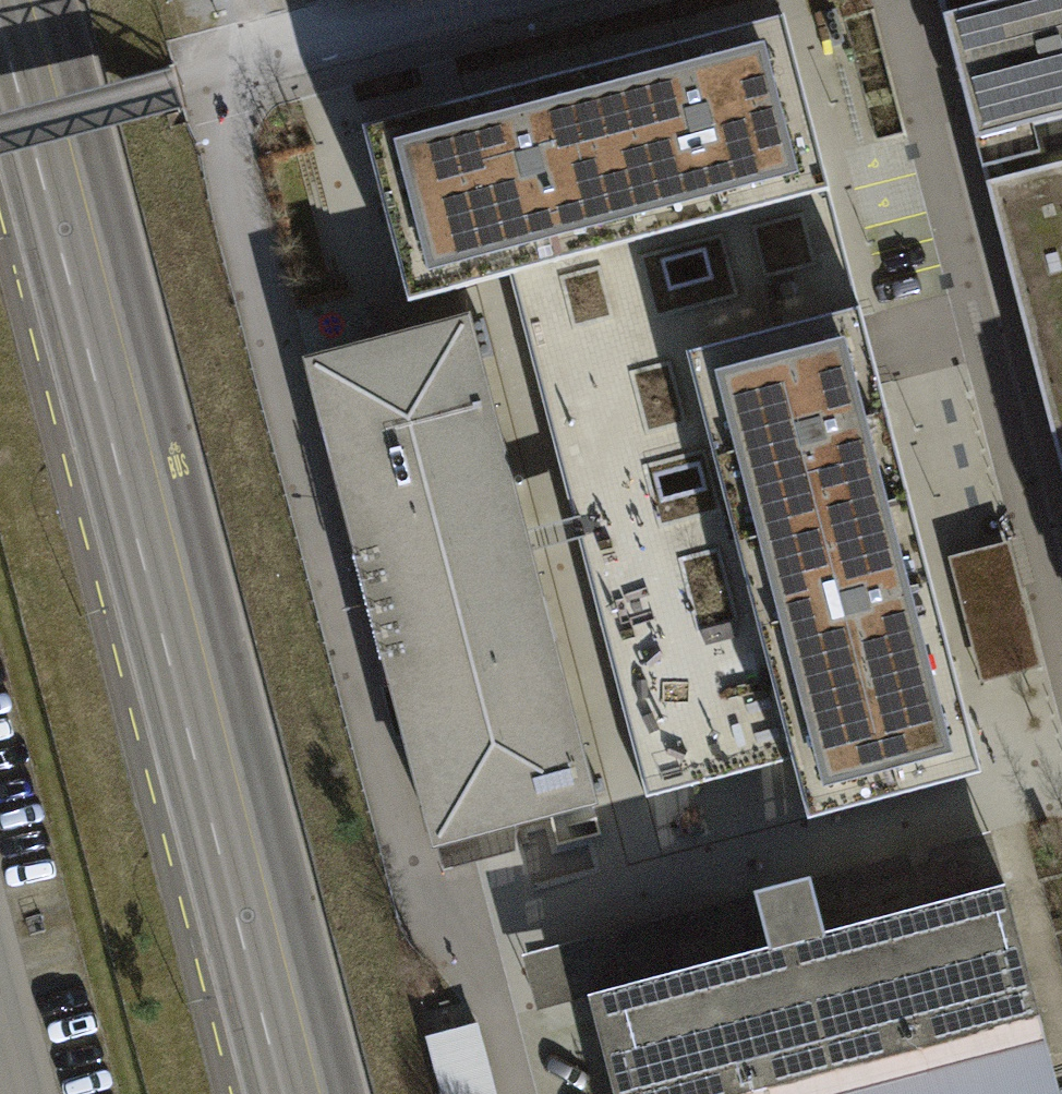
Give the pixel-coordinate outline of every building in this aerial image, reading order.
[(972,143),(1061,118),(1061,0),(933,0),(972,143)] [(780,17),(359,127),(404,299),(509,271),(648,800),(791,762),(806,822),(979,777),(857,313),(825,190),(780,17)] [(999,240),(1061,224),(1061,118),(972,143),(999,240)] [(1022,327),(1061,316),(1061,224),(999,240),(1022,327)] [(1044,416),(1061,411),(1061,316),(1022,327),(1044,416)] [(459,332),(309,371),(437,858),(587,819),(459,332)] [(1061,483),(1061,411),(1044,416),(1061,483)] [(538,1008),(587,995),(1003,885),(1055,872),(1041,820),(810,881),(809,876),(754,891),(755,895),(524,956),(538,1008)] [(587,995),(614,1093),(1059,1093),(1039,1019),(1003,885),(587,995)] [(431,1036),(446,1093),(495,1093),(478,1023),(431,1036)]
